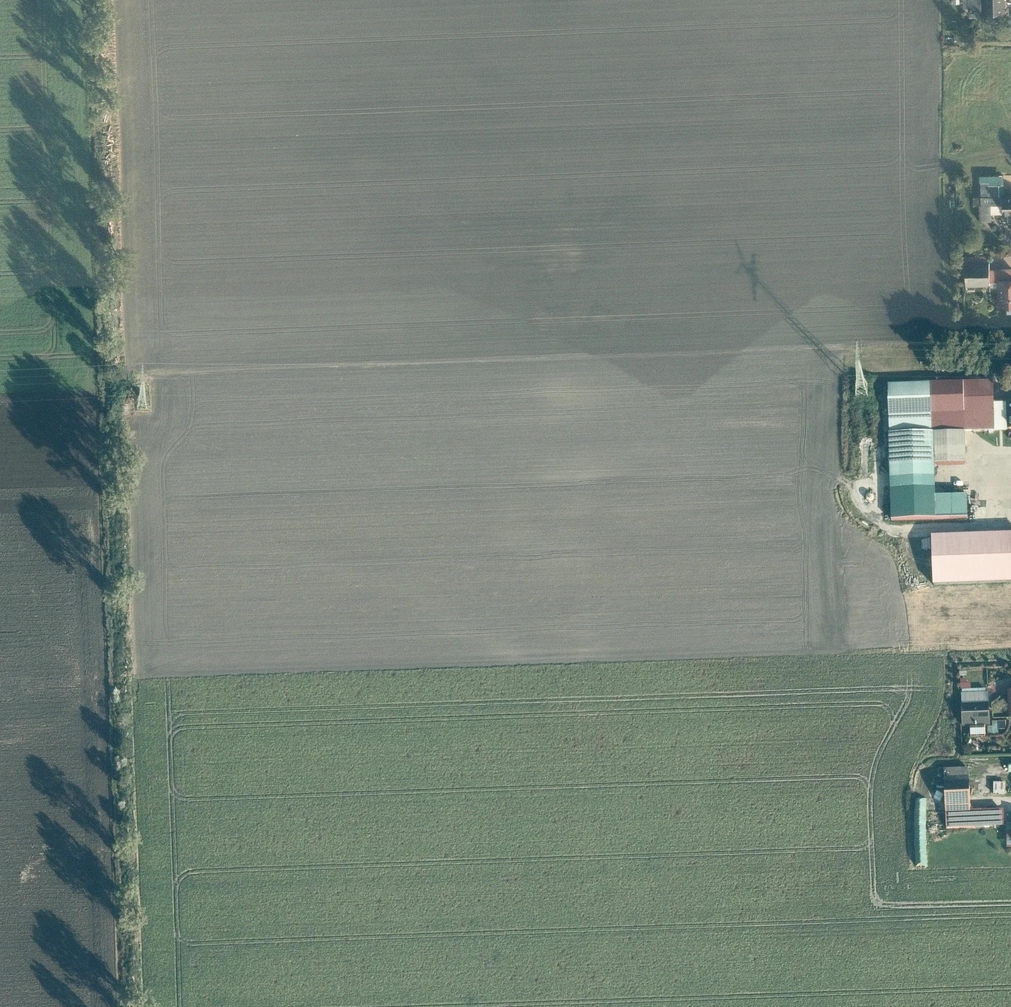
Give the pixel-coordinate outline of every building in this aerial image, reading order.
[(1006,0),(965,0),(965,13),(1006,12),(1006,0)] [(1003,194),(1002,175),(981,176),(982,213),(1006,212),(1007,221),(1010,221),(1010,194),(1003,194)] [(966,260),(966,285),(990,284),(989,259),(966,260)] [(1000,304),(1010,304),(1010,278),(999,278),(1000,304)] [(889,385),(892,522),(968,520),(968,497),(936,498),(935,466),(966,466),(965,435),(1007,434),(1007,405),(994,405),(994,383),(889,385)] [(1010,582),(1010,533),(932,535),(934,585),(1010,582)] [(988,690),(962,691),(963,728),(970,728),(970,736),(985,735),(985,728),(989,727),(988,690)] [(947,829),(1004,827),(1004,811),(971,812),(970,769),(945,770),(947,829)] [(1004,783),(993,783),(993,795),(1004,795),(1004,783)] [(917,864),(929,864),(928,807),(916,808),(917,864)]
